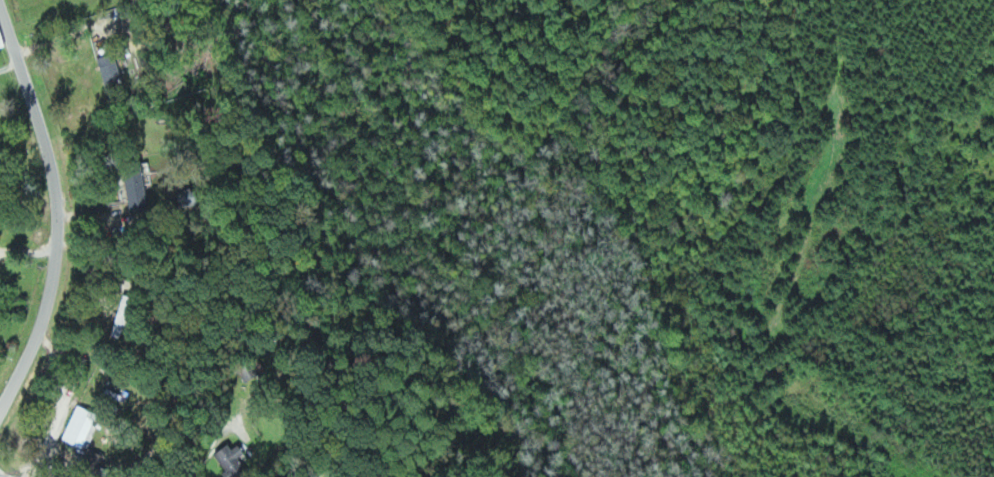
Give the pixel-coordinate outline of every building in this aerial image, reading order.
[(124,76),(117,52),(99,58),(106,82),(124,76)] [(153,182),(149,163),(124,168),(134,214),(152,210),(146,183),(153,182)] [(67,437),(86,445),(99,413),(80,405),(67,437)] [(232,476),(255,476),(256,476),(234,442),(217,453),(232,476)]
